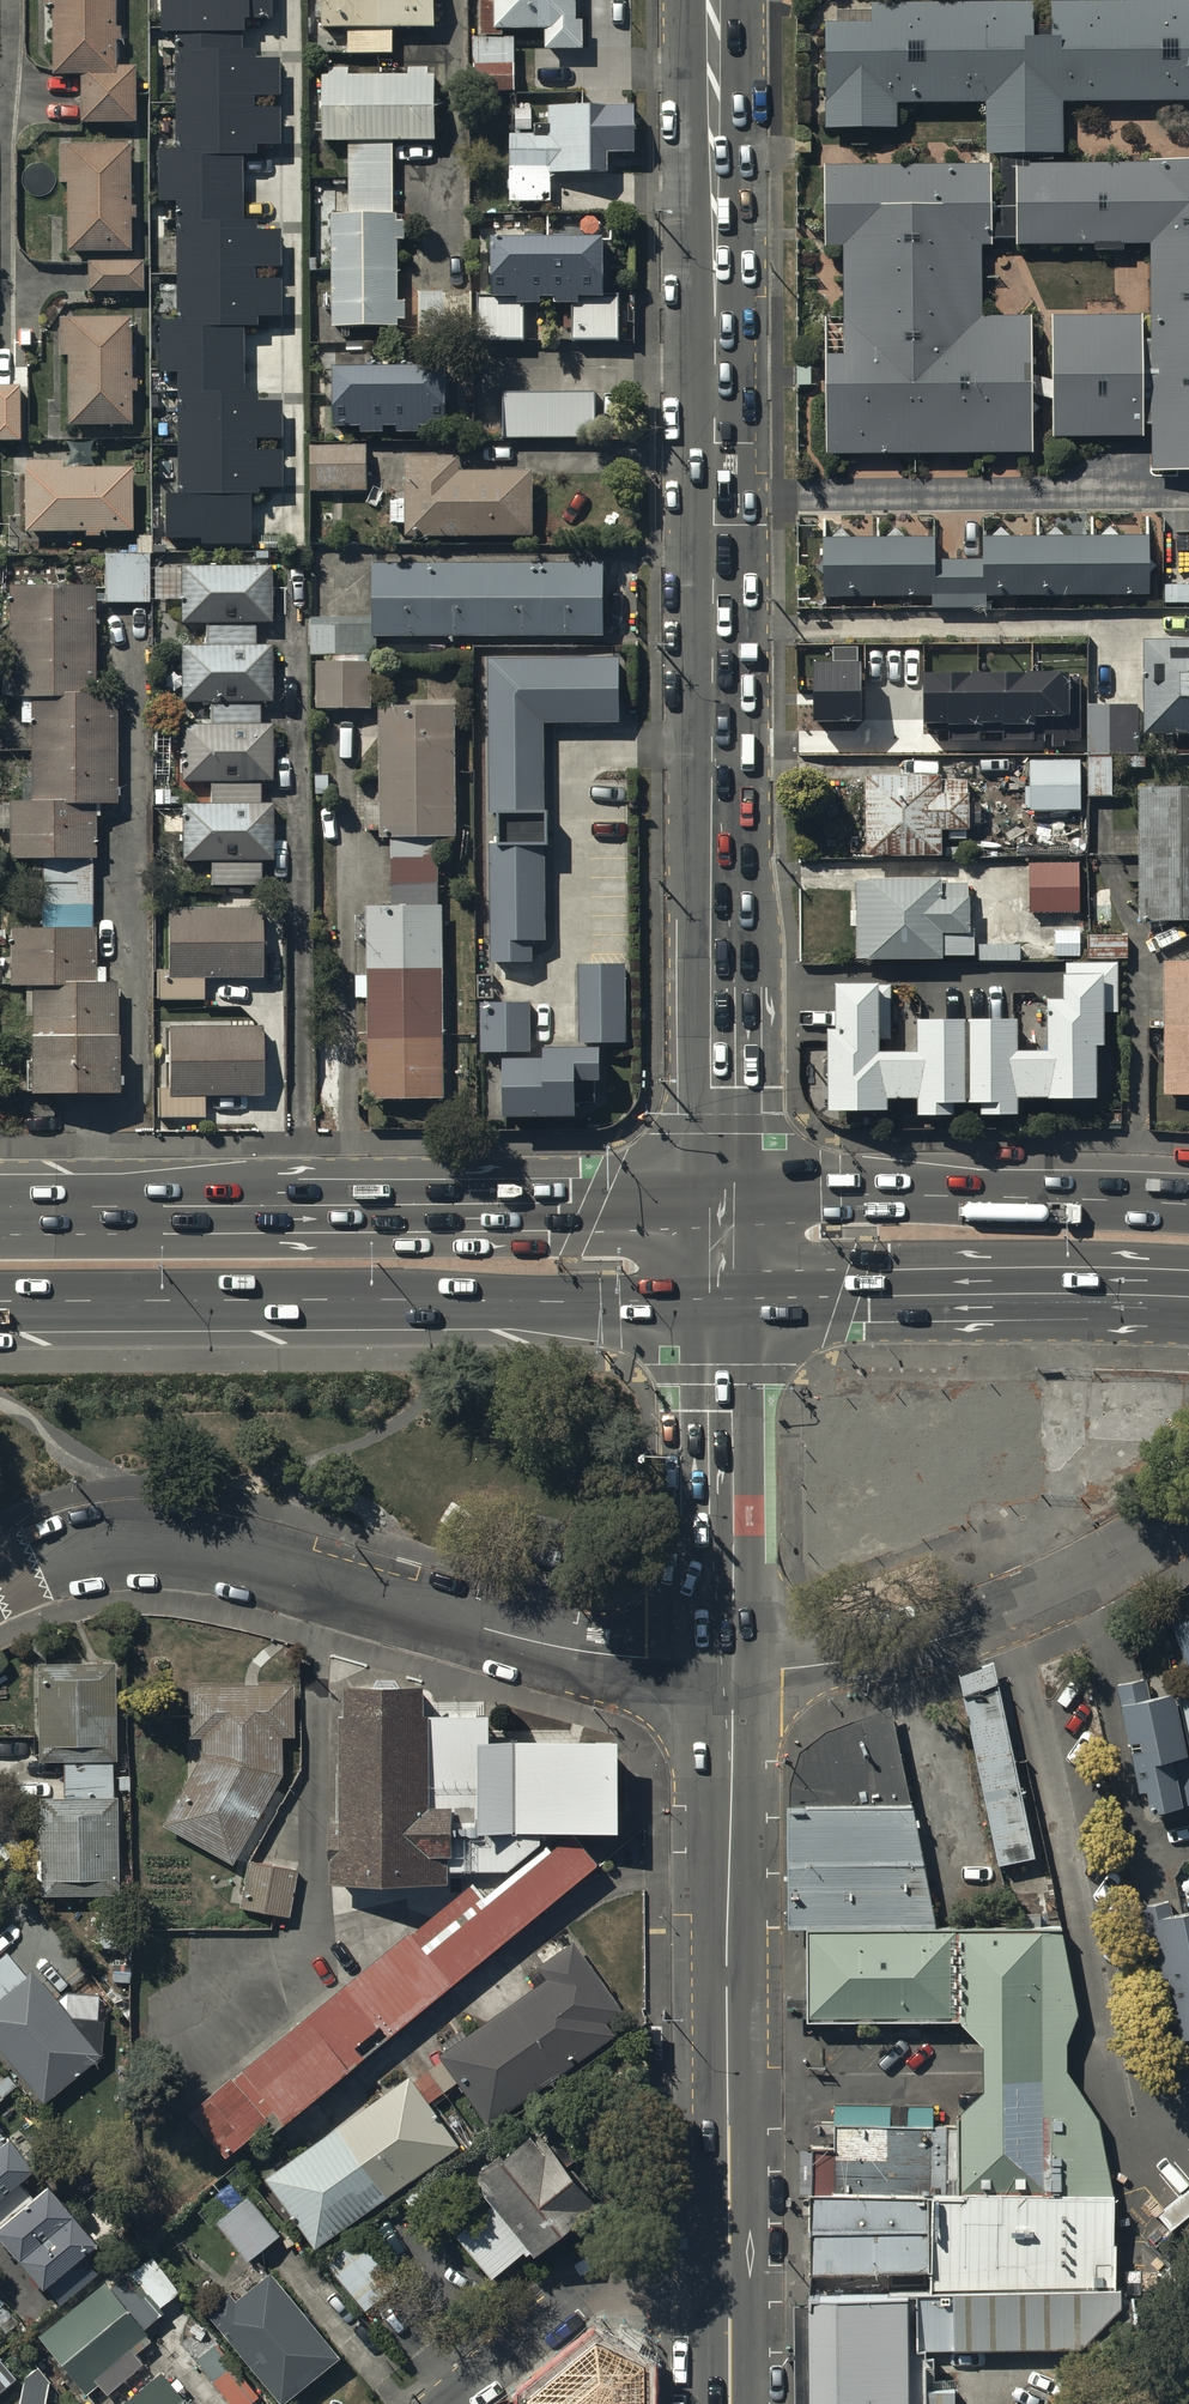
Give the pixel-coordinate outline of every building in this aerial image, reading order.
[(42,12),(49,13),(48,81),(79,81),(78,128),(134,129),(134,72),(112,71),(112,47),(120,47),(120,35),(113,35),(113,0),(42,0),(42,12)] [(161,33),(179,32),(179,149),(160,149),(160,198),(181,198),(181,320),(164,320),(164,367),(182,367),(183,495),(168,495),(168,540),(251,539),(251,484),(279,484),(279,403),(247,403),(246,322),(285,322),(284,224),(250,224),(250,148),(285,148),(285,52),(249,52),(249,18),(274,18),(274,0),(161,0),(161,33)] [(321,33),(349,33),(349,57),(393,57),(393,33),(435,33),(435,0),(321,0),(321,33)] [(481,41),(474,41),(475,97),(514,96),(514,42),(502,42),(502,36),(546,36),(546,55),(583,54),(582,26),(576,26),(575,0),(480,0),(481,41)] [(1028,170),(1028,161),(1063,161),(1062,109),(1188,108),(1188,8),(1051,8),(1051,47),(1035,47),(1035,7),(870,8),(870,29),(826,30),(826,134),(896,134),(896,109),(986,109),(986,160),(1001,160),(1001,224),(991,224),(991,166),(825,167),(826,244),(843,244),(844,357),(826,357),(827,456),(1031,455),(1031,316),(982,316),(982,246),(991,246),(993,239),(1016,239),(1016,246),(1150,246),(1150,338),(1142,338),(1142,315),(1050,315),(1051,442),(1143,442),(1143,432),(1151,432),(1151,479),(1188,479),(1188,169),(1028,170)] [(347,73),(331,73),(331,80),(324,80),(324,146),(348,146),(348,222),(331,222),(331,332),(399,332),(399,324),(403,324),(403,306),(397,306),(397,244),(405,244),(405,225),(397,225),(397,219),(394,219),(394,191),(398,191),(398,170),(394,170),(394,146),(436,146),(436,78),(427,78),(427,71),(408,71),(408,81),(347,81),(347,73)] [(535,140),(511,140),(511,206),(552,206),(552,179),(605,179),(605,160),(633,160),(633,111),(548,111),(548,129),(535,129),(535,140)] [(130,148),(57,147),(57,189),(65,189),(65,259),(130,259),(130,148)] [(601,249),(493,248),(492,305),(478,305),(478,344),(523,345),(523,310),(541,311),(541,305),(554,305),(554,310),(573,310),(573,345),(619,345),(619,301),(601,301),(601,249)] [(142,266),(87,266),(87,299),(142,299),(142,266)] [(419,295),(419,341),(472,341),(472,295),(445,295),(445,288),(421,288),(422,295),(419,295)] [(130,322),(58,323),(58,363),(67,363),(68,430),(131,430),(130,322)] [(446,370),(336,370),(336,426),(363,425),(363,432),(385,432),(385,426),(398,426),(398,432),(421,432),(421,425),(446,425),(446,370)] [(0,391),(0,447),(19,447),(19,391),(0,391)] [(597,396),(504,398),(504,442),(598,441),(597,396)] [(366,450),(311,450),(311,496),(366,496),(366,450)] [(460,463),(405,464),(405,504),(389,504),(389,531),(407,531),(407,540),(535,539),(534,478),(460,478),(460,463)] [(64,466),(23,466),(23,538),(83,538),(83,541),(99,541),(99,536),(131,536),(131,474),(64,473),(64,466)] [(936,537),(822,538),(823,600),(931,599),(932,610),(987,609),(987,597),(1149,596),(1148,538),(984,539),(984,562),(936,563),(936,537)] [(149,559),(105,558),(105,607),(149,607),(149,559)] [(373,568),(374,620),(310,621),(311,660),(376,660),(376,640),(602,638),(602,569),(373,568)] [(272,628),(272,570),(180,570),(180,575),(155,574),(155,605),(180,605),(180,630),(207,630),(207,650),(180,650),(180,710),(210,710),(210,729),(179,729),(179,787),(210,787),(210,807),(182,807),(182,866),(210,866),(210,891),(260,891),(260,866),(272,866),(272,809),(259,809),(259,787),(273,787),(273,725),(258,725),(258,710),(272,710),(272,649),(256,649),(256,628),(272,628)] [(92,701),(92,592),(8,591),(8,705),(19,705),(19,728),(30,729),(30,806),(10,806),(10,867),(41,867),(41,930),(14,930),(14,933),(10,933),(10,963),(1,963),(1,983),(8,983),(8,992),(25,992),(25,1020),(32,1020),(32,1040),(35,1040),(35,1047),(28,1046),(28,1104),(121,1104),(121,1047),(112,1047),(112,1042),(115,1042),(115,984),(105,984),(105,972),(96,972),(96,933),(92,933),(92,864),(94,864),(94,808),(116,808),(116,701),(92,701)] [(1142,643),(1144,739),(1188,739),(1188,643),(1142,643)] [(546,664),(491,663),(488,820),(499,820),(498,850),(490,850),(489,968),(533,969),(533,947),(547,948),(549,811),(544,811),(545,729),(618,730),(619,664),(563,664),(563,657),(546,657),(546,664)] [(862,662),(814,662),(815,721),(862,720),(862,662)] [(372,667),(318,666),(317,713),(372,713),(372,667)] [(1070,670),(923,672),(923,724),(948,724),(948,739),(980,738),(980,731),(1005,731),(1005,738),(1081,738),(1081,677),(1070,677),(1070,670)] [(1137,706),(1088,706),(1089,755),(1138,755),(1137,706)] [(444,913),(439,913),(439,843),(456,843),(456,711),(379,710),(378,843),(390,843),(390,908),(367,908),(367,981),(356,981),(356,1004),(369,1004),(369,1102),(443,1103),(444,913)] [(1080,762),(1029,763),(1030,814),(1081,812),(1080,762)] [(967,778),(867,779),(868,859),(942,858),(942,833),(968,833),(967,778)] [(1138,790),(1139,924),(1188,924),(1188,790),(1138,790)] [(1078,865),(1029,866),(1030,916),(1079,914),(1078,865)] [(944,882),(856,883),(857,962),(943,961),(943,933),(966,933),(966,885),(944,886),(944,882)] [(263,911),(169,913),(169,973),(155,972),(155,1004),(204,1005),(204,982),(263,982),(263,911)] [(893,986),(836,986),(836,1034),(829,1034),(829,1116),(890,1116),(890,1105),(918,1105),(918,1121),(957,1121),(957,1110),(983,1110),(983,1120),(1020,1120),(1019,1103),(1096,1103),(1096,1050),(1104,1050),(1104,1015),(1118,1015),(1118,965),(1067,965),(1067,979),(1065,979),(1065,987),(1064,987),(1064,1004),(1048,1004),(1048,1055),(1019,1055),(1019,1025),(917,1025),(917,1055),(882,1055),(882,1043),(893,1043),(893,986)] [(1161,965),(1162,1099),(1188,1098),(1188,965),(1161,965)] [(626,970),(579,971),(579,1048),(626,1047),(626,970)] [(530,1007),(481,1006),(481,1058),(530,1058),(530,1007)] [(264,1031),(169,1031),(169,1092),(156,1092),(156,1122),(203,1122),(203,1101),(264,1101),(264,1031)] [(547,1059),(543,1059),(543,1062),(524,1062),(524,1064),(507,1064),(507,1069),(503,1069),(504,1128),(575,1127),(575,1108),(596,1108),(596,1093),(600,1093),(599,1055),(569,1056),(569,1052),(563,1052),(563,1051),(546,1051),(547,1059)] [(959,1369),(959,1383),(960,1420),(959,1479),(1031,1479),(1030,1369),(959,1369)] [(959,1383),(799,1384),(799,1454),(886,1453),(886,1448),(922,1447),(922,1421),(960,1420),(959,1383)] [(959,1479),(960,1420),(922,1421),(922,1447),(886,1448),(886,1453),(887,1531),(959,1504),(959,1479)] [(886,1453),(799,1454),(799,1564),(887,1531),(886,1453)] [(1135,1466),(1075,1502),(1090,1527),(1150,1492),(1135,1466)] [(1173,1631),(1188,1674),(1188,1625),(1173,1631)] [(114,1767),(114,1669),(37,1670),(38,1768),(62,1768),(62,1803),(38,1803),(39,1900),(116,1899),(115,1803),(113,1803),(113,1767),(114,1767)] [(994,1669),(958,1681),(995,1854),(1031,1845),(994,1669)] [(287,1676),(185,1677),(186,1725),(199,1725),(199,1745),(160,1814),(228,1852),(278,1765),(278,1726),(287,1726),(287,1676)] [(1116,1691),(1139,1800),(1145,1799),(1150,1825),(1182,1819),(1181,1812),(1188,1811),(1188,1768),(1175,1699),(1147,1704),(1143,1685),(1116,1691)] [(426,1688),(346,1689),(346,1719),(341,1719),(343,1836),(334,1836),(335,1895),(452,1894),(452,1885),(510,1885),(545,1856),(545,1839),(622,1838),(621,1743),(493,1745),(492,1719),(426,1720),(426,1688)] [(1180,1706),(1188,1748),(1188,1704),(1180,1706)] [(803,1771),(803,1792),(908,1792),(889,1709),(829,1731),(809,1749),(803,1771)] [(908,1792),(803,1792),(802,1913),(933,1913),(908,1792)] [(451,1988),(595,1867),(572,1840),(428,1961),(451,1988)] [(298,1871),(249,1862),(241,1907),(289,1916),(298,1871)] [(1172,1922),(1169,1908),(1140,1915),(1157,1992),(1169,1989),(1181,2048),(1188,2046),(1188,1919),(1172,1922)] [(1075,2003),(1056,1912),(933,1913),(802,1913),(803,2006),(954,2006),(977,2025),(978,2071),(955,2102),(956,2178),(1037,2178),(1038,2155),(1104,2156),(1096,2111),(1063,2058),(1061,2029),(1075,2003)] [(451,1988),(428,1961),(411,1940),(235,2085),(269,2125),(275,2133),(451,1988)] [(0,1948),(0,1982),(21,1965),(4,1944),(0,1948)] [(622,2016),(572,1945),(535,1971),(538,1975),(528,1982),(536,1994),(438,2062),(443,2069),(414,2089),(410,2084),(266,2185),(313,2253),(461,2150),(432,2108),(460,2088),(490,2130),(617,2041),(607,2027),(622,2016)] [(21,1965),(0,1982),(0,2044),(40,2093),(98,2045),(100,2010),(67,2008),(27,1960),(21,1965)] [(190,2116),(226,2160),(269,2125),(235,2085),(232,2082),(190,2116)] [(944,2116),(831,2113),(832,2135),(805,2135),(805,2181),(926,2179),(944,2179),(944,2116)] [(0,2237),(0,2245),(45,2298),(50,2294),(61,2308),(98,2277),(85,2261),(97,2250),(51,2195),(37,2207),(22,2190),(37,2176),(0,2135),(0,2236),(0,2237)] [(539,2142),(475,2191),(493,2212),(455,2240),(492,2285),(529,2257),(535,2265),(599,2217),(586,2201),(591,2198),(572,2172),(565,2176),(539,2142)] [(944,2179),(926,2179),(926,2215),(925,2254),(913,2254),(913,2272),(913,2337),(922,2337),(1076,2335),(1128,2280),(1104,2156),(1038,2155),(1037,2178),(956,2178),(944,2179)] [(805,2181),(805,2216),(926,2215),(926,2179),(805,2181)] [(247,2202),(216,2227),(248,2266),(279,2240),(247,2202)] [(926,2215),(805,2216),(806,2256),(913,2254),(925,2254),(926,2215)] [(362,2240),(327,2268),(366,2315),(378,2306),(373,2299),(395,2282),(362,2240)] [(803,2274),(804,2403),(952,2403),(951,2376),(922,2376),(922,2337),(913,2337),(913,2272),(803,2274)] [(207,2316),(277,2403),(291,2403),(340,2365),(272,2280),(237,2308),(230,2298),(207,2316)] [(105,2286),(38,2339),(85,2398),(97,2389),(106,2399),(142,2370),(132,2357),(148,2344),(141,2335),(155,2324),(131,2294),(119,2304),(105,2286)] [(196,2364),(228,2403),(258,2403),(215,2349),(196,2364)] [(159,2377),(126,2403),(182,2403),(159,2377)]
